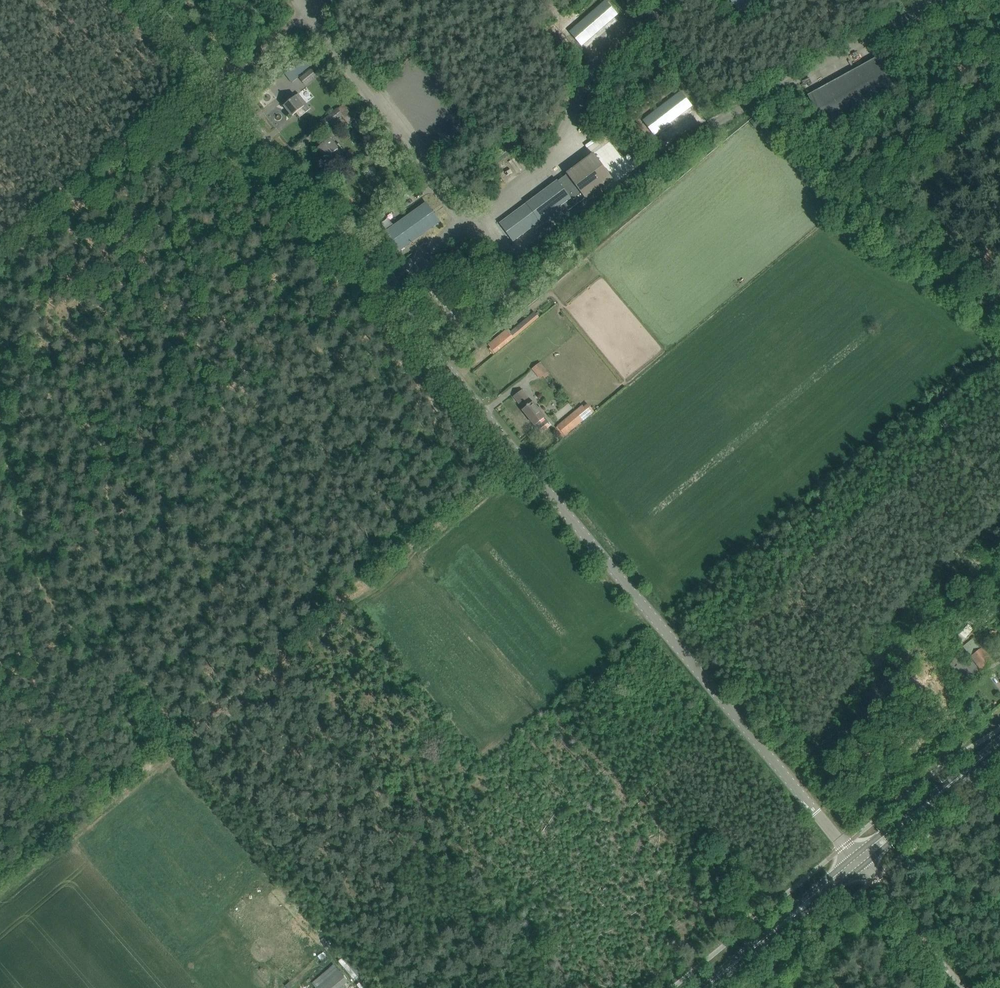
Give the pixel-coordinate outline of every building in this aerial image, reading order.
[(582,46),(618,14),(606,0),(569,32),(582,46)] [(741,12),(756,0),(731,0),(741,12)] [(808,95),(825,126),(897,87),(880,56),(808,95)] [(299,77),(298,76),(313,64),(308,58),(293,70),(292,69),(285,74),(292,83),(299,77)] [(301,78),(306,84),(320,73),(315,67),(301,78)] [(643,120),(655,135),(693,106),(681,91),(643,120)] [(292,116),(296,113),(300,117),(311,108),(299,94),(284,106),(292,116)] [(325,121),(329,126),(343,115),(349,123),(355,118),(344,105),(325,121)] [(367,135),(356,121),(352,125),(363,138),(367,135)] [(326,159),(330,156),(334,160),(345,151),(339,144),(336,146),(330,138),(318,148),(326,159)] [(500,224),(514,242),(564,204),(569,211),(612,178),(594,153),(500,224)] [(386,231),(400,250),(440,221),(427,202),(386,231)] [(516,327),(520,333),(539,317),(535,312),(516,327)] [(475,340),(473,342),(478,348),(486,342),(475,328),(469,333),(475,340)] [(489,345),(495,353),(514,338),(507,330),(489,345)] [(531,367),(540,380),(549,373),(540,361),(531,367)] [(532,403),(522,390),(514,397),(524,410),(523,410),(535,426),(535,425),(539,430),(548,423),(545,418),(545,417),(534,402),(532,403)] [(570,416),(577,425),(590,414),(583,406),(570,416)] [(995,663),(983,648),(974,637),(963,646),(984,672),(995,663)] [(347,982),(338,971),(317,987),(340,987),(347,982)]
